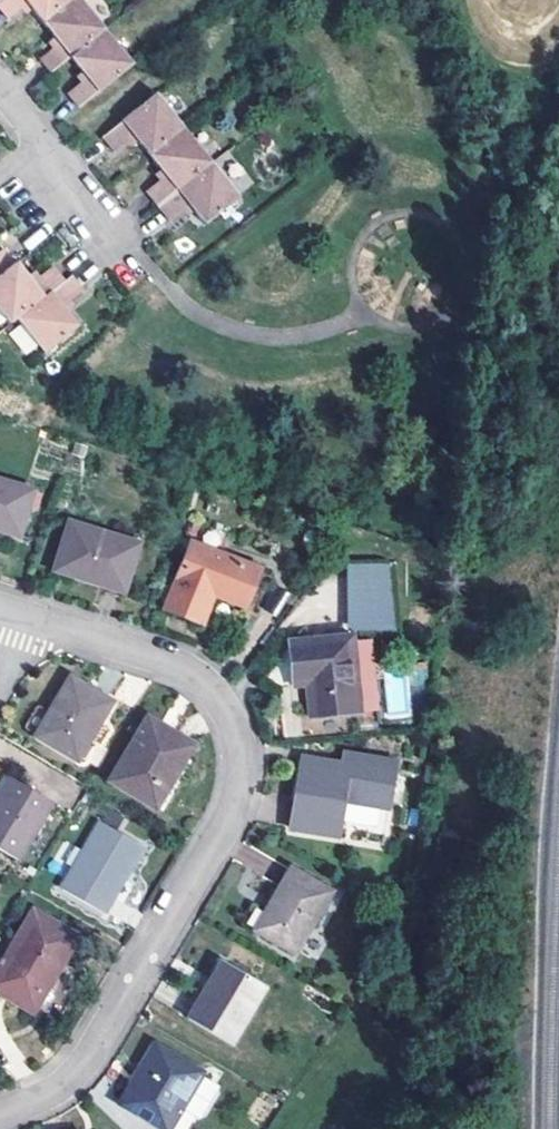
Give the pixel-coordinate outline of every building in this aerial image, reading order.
[(10,16),(29,1),(45,21),(73,0),(0,0),(0,3),(10,16)] [(107,31),(83,0),(73,0),(45,21),(60,40),(40,55),(53,72),(73,57),(107,31)] [(134,66),(107,31),(73,57),(88,76),(68,91),(81,108),(134,66)] [(151,158),(186,130),(158,95),(103,138),(115,153),(135,137),(151,158)] [(186,130),(151,158),(167,179),(147,194),(159,209),(213,165),(186,130)] [(241,200),(213,165),(159,209),(171,225),(191,209),(206,228),(241,200)] [(20,264),(7,248),(0,252),(0,278),(20,264)] [(20,316),(67,279),(56,266),(38,278),(23,261),(20,264),(0,278),(0,304),(14,321),(20,316)] [(67,279),(20,316),(49,352),(82,326),(66,306),(86,290),(73,273),(67,279)] [(21,355),(34,349),(23,324),(10,330),(21,355)] [(42,493),(0,479),(0,530),(29,539),(42,493)] [(126,587),(139,541),(76,522),(62,570),(102,583),(103,579),(126,587)] [(246,605),(260,569),(193,543),(168,607),(204,621),(215,592),(246,605)] [(398,635),(394,569),(346,570),(347,636),(353,636),(398,635)] [(103,579),(102,583),(125,590),(126,587),(103,579)] [(312,717),(360,712),(353,636),(347,636),(291,641),(293,685),(307,684),(312,717)] [(385,675),(385,716),(408,716),(408,675),(385,675)] [(75,760),(111,702),(69,677),(34,735),(75,760)] [(152,806),(190,744),(145,717),(108,778),(152,806)] [(352,766),(355,754),(342,752),(340,764),(352,766)] [(352,766),(340,764),(303,757),(289,828),(339,837),(346,801),(391,810),(400,763),(355,754),(352,766)] [(49,801),(9,776),(0,790),(0,851),(14,859),(49,801)] [(100,912),(140,844),(99,821),(58,889),(100,912)] [(293,955),(329,894),(289,870),(252,930),(293,955)] [(73,935),(30,910),(0,961),(0,993),(25,1008),(53,964),(56,965),(73,935)] [(230,1046),(264,989),(224,965),(206,994),(203,992),(186,1020),(230,1046)] [(201,1074),(154,1046),(119,1104),(163,1128),(169,1128),(201,1074)] [(169,1128),(187,1128),(214,1082),(201,1074),(169,1128)]
